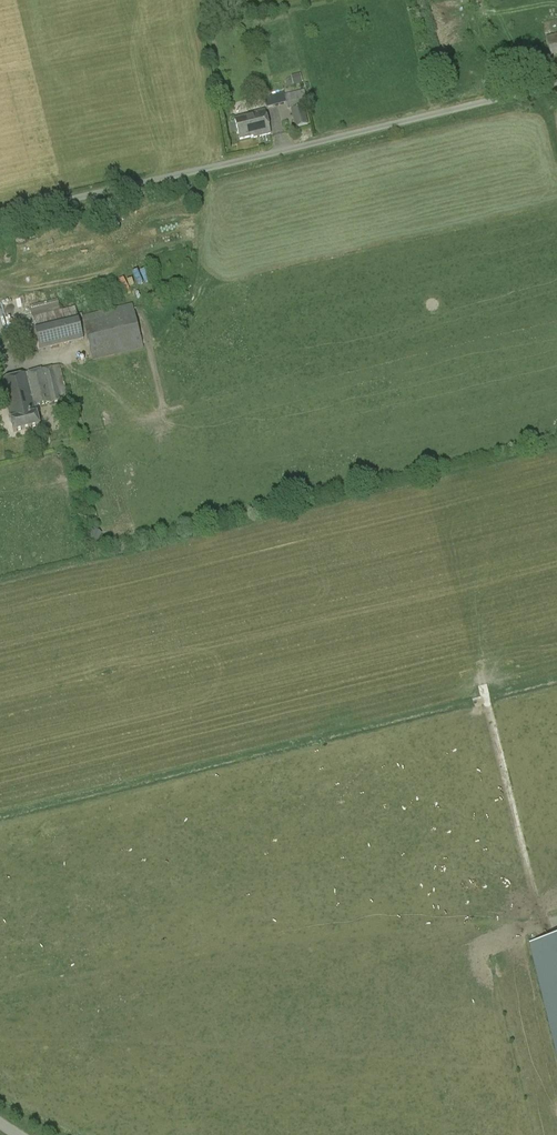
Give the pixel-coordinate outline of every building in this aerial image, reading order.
[(546,37),(550,58),(556,56),(556,34),(546,37)] [(293,85),(302,82),(300,73),(290,76),(293,85)] [(284,95),(288,110),(307,104),(304,90),(284,95)] [(303,108),(291,111),(296,128),(308,125),(303,108)] [(240,140),(253,137),(253,139),(271,134),(265,110),(247,115),(248,116),(234,120),(240,140)] [(29,307),(32,318),(40,351),(84,341),(78,317),(75,307),(60,311),(58,300),(29,307)] [(93,359),(93,361),(143,349),(132,304),(82,316),(93,359)] [(10,420),(11,420),(14,433),(40,426),(37,414),(39,413),(37,407),(59,401),(68,399),(59,366),(0,380),(2,387),(10,420)] [(556,1060),(556,937),(529,944),(556,1060)]
